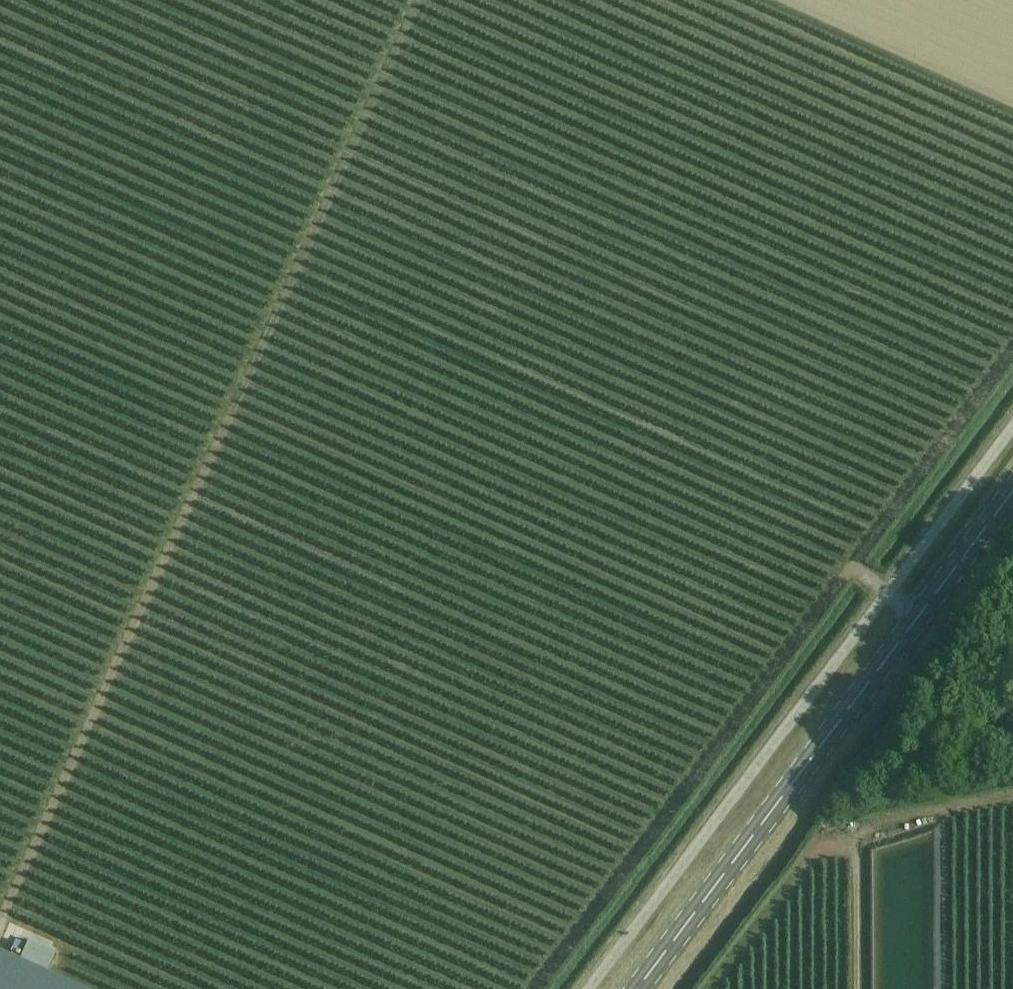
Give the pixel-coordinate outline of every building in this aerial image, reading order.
[(27,939),(17,961),(44,974),(54,952),(27,939)] [(17,961),(0,954),(0,988),(78,988),(70,985),(44,974),(17,961)]
